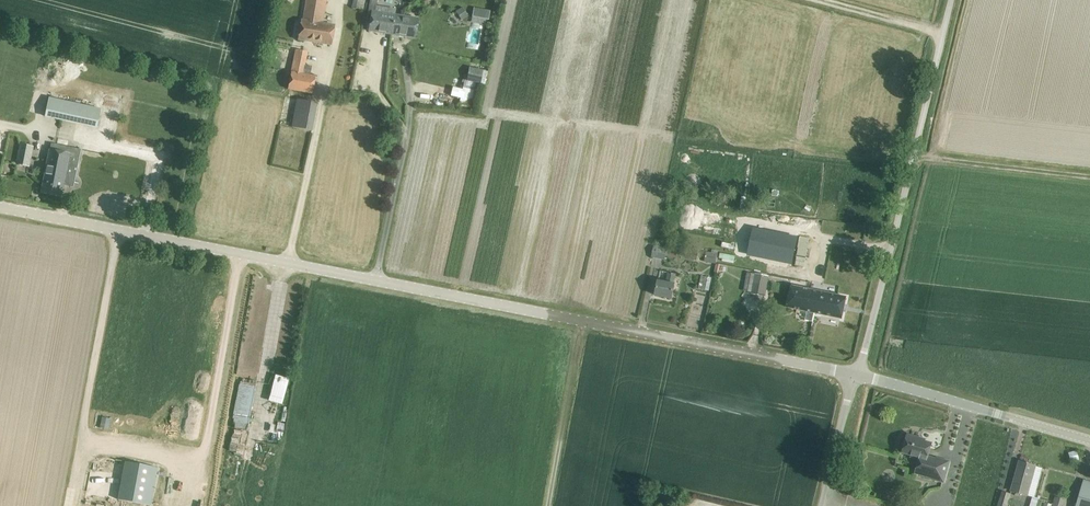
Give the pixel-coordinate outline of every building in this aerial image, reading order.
[(303,20),(302,20),(299,39),(331,45),(335,25),(333,25),(333,24),(332,24),(332,25),(323,24),(327,0),(307,0),(303,20)] [(352,8),(364,10),(365,0),(353,0),(352,8)] [(468,16),(463,7),(456,11),(462,20),(468,16)] [(472,17),(489,20),(491,12),(474,8),(472,17)] [(392,34),(395,15),(372,12),(369,31),(392,34)] [(395,15),(392,34),(415,38),(418,19),(395,15)] [(302,73),(306,53),(295,51),(288,88),(312,93),(316,76),(310,75),(302,73)] [(484,70),(470,67),(467,81),(476,83),(481,84),(484,70)] [(463,89),(475,92),(476,83),(467,81),(465,80),(463,89)] [(101,108),(50,97),(47,116),(97,127),(101,108)] [(317,103),(298,99),(293,127),(312,131),(317,103)] [(17,164),(29,166),(33,146),(20,144),(17,164)] [(80,149),(51,144),(41,193),(61,197),(63,184),(73,186),(80,149)] [(810,238),(767,230),(762,259),(805,266),(810,238)] [(667,248),(654,246),(652,256),(665,259),(667,248)] [(707,251),(705,261),(716,263),(717,253),(707,251)] [(719,258),(734,263),(736,256),(721,252),(719,258)] [(667,282),(658,281),(656,295),(672,299),(675,284),(677,274),(669,273),(667,282)] [(755,274),(747,273),(745,284),(754,286),(753,293),(765,295),(769,276),(755,273),(755,274)] [(700,285),(709,287),(712,278),(702,275),(700,285)] [(809,302),(811,290),(792,286),(788,308),(807,311),(805,320),(814,322),(816,313),(815,313),(817,304),(809,302)] [(847,297),(811,290),(809,302),(817,304),(815,313),(816,313),(842,319),(847,297)] [(274,375),(267,400),(281,404),(288,378),(274,375)] [(242,382),(237,411),(253,414),(258,385),(242,382)] [(919,437),(908,434),(903,453),(911,455),(910,457),(918,459),(914,474),(931,478),(931,480),(943,483),(950,462),(940,459),(940,460),(928,457),(932,443),(925,441),(925,439),(922,438),(922,440),(919,439),(919,437)] [(1070,453),(1072,461),(1079,460),(1077,452),(1070,453)] [(158,467),(126,461),(120,498),(151,505),(158,467)] [(1026,465),(1020,461),(1012,492),(1028,496),(1035,468),(1028,464),(1029,463),(1027,462),(1026,465)] [(1085,480),(1077,505),(1089,505),(1089,481),(1085,480)] [(1003,491),(999,505),(1008,505),(1011,494),(1003,491)] [(1053,505),(1039,500),(1039,498),(1033,496),(1030,505),(1065,505),(1067,500),(1055,496),(1053,505)]
